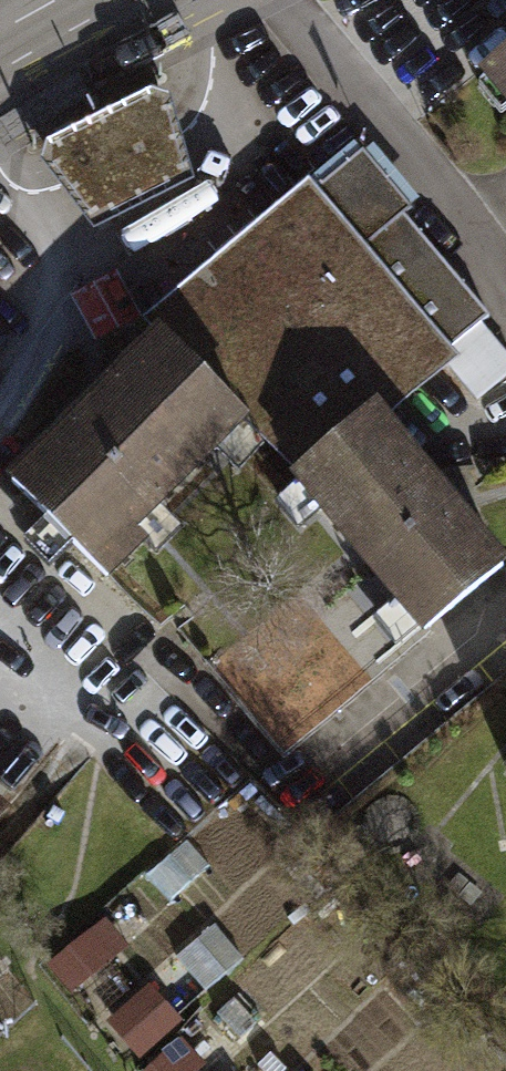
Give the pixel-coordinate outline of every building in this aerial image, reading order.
[(505,99),(505,54),(484,73),(505,99)] [(145,93),(44,143),(40,164),(93,232),(193,182),(169,95),(145,93)] [(263,441),(302,491),(383,422),(494,328),(409,228),(430,210),(372,143),(149,331),(163,345),(263,441)] [(152,556),(263,441),(163,345),(18,494),(126,598),(160,563),(152,556)] [(302,491),(440,652),(505,595),(505,566),(383,422),(302,491)] [(121,954),(101,932),(48,977),(68,1000),(121,954)] [(189,1009),(172,992),(139,1026),(156,1043),(189,1009)] [(190,1041),(155,1070),(216,1070),(190,1041)]
